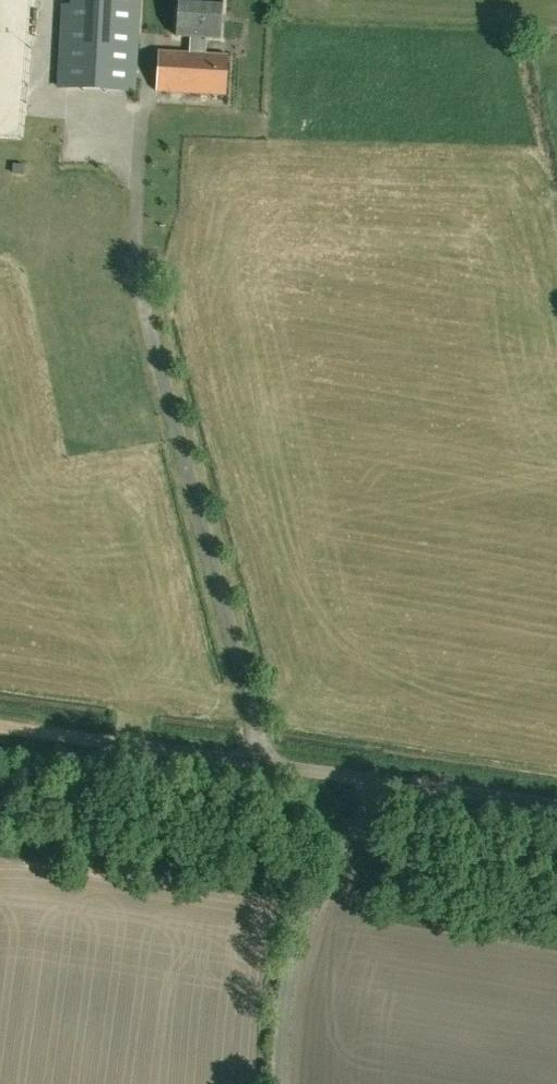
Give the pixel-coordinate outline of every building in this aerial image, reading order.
[(46,76),(0,73),(0,203),(49,206),(56,86),(136,91),(141,0),(50,0),(46,76)] [(222,1),(211,0),(180,0),(177,37),(219,40),(222,1)] [(226,95),(228,55),(158,52),(156,91),(226,95)]
